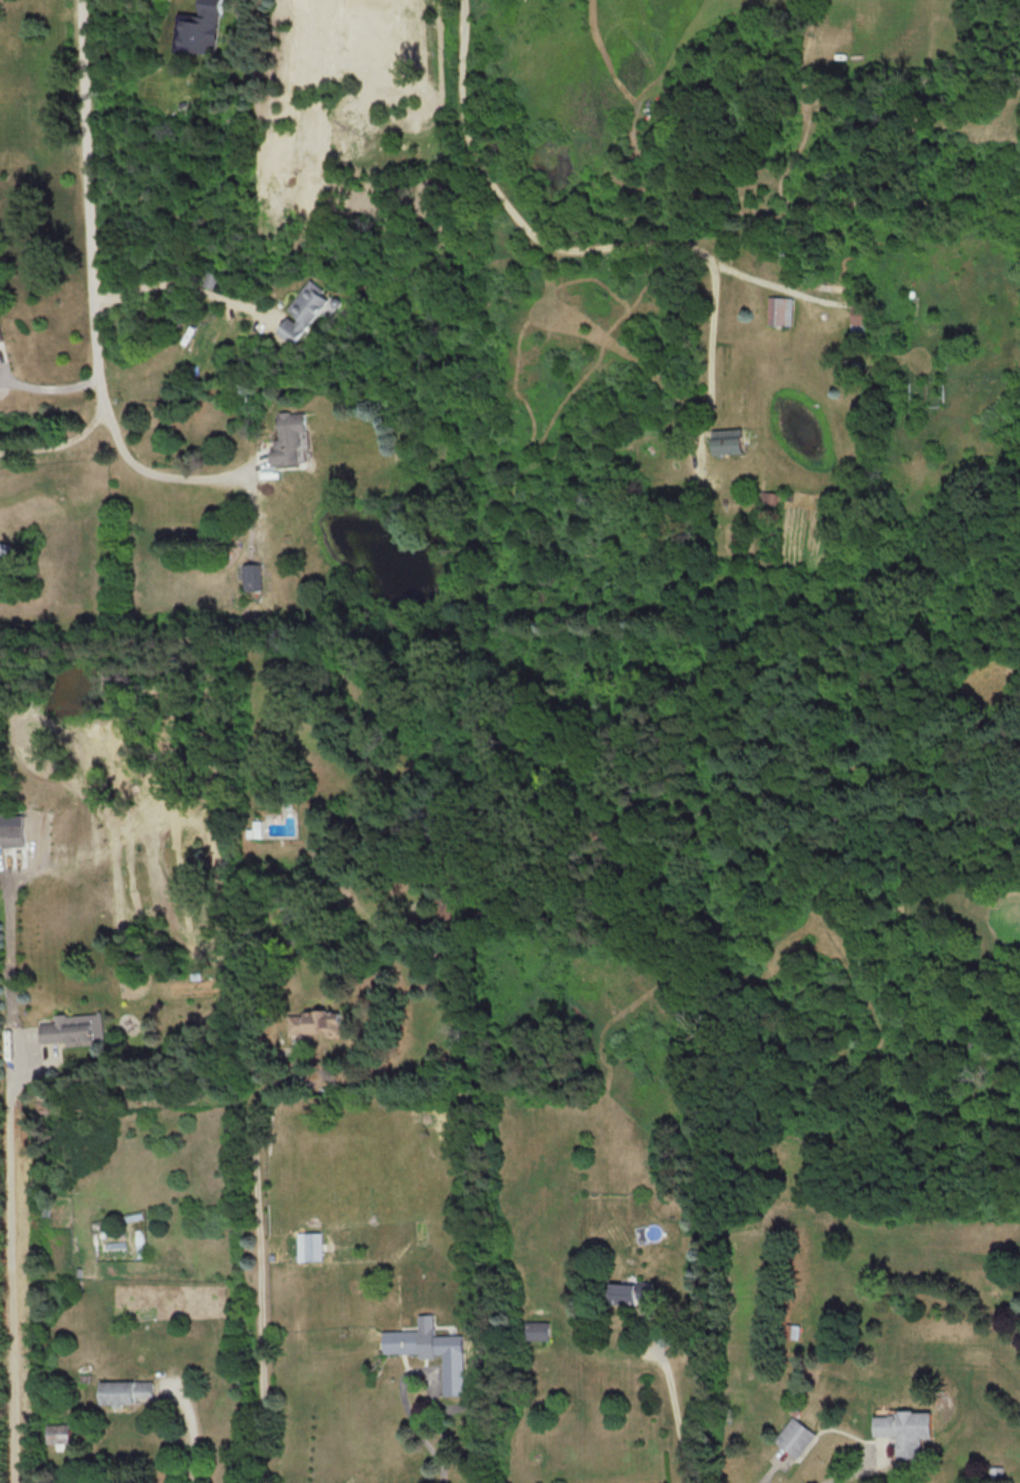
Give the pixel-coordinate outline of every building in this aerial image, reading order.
[(330,295),(309,280),(287,311),(290,313),(276,332),(295,345),(330,295)] [(792,296),(767,296),(767,325),(792,325),(792,296)] [(874,332),(874,305),(852,305),(852,332),(874,332)] [(306,411),(280,412),(280,439),(272,439),(272,464),(306,464),(306,411)] [(715,454),(746,451),(744,427),(713,430),(715,454)] [(10,543),(0,542),(0,564),(7,565),(10,543)] [(262,590),(262,563),(243,563),(243,590),(262,590)] [(247,829),(247,837),(261,838),(262,821),(254,820),(253,829),(247,829)] [(26,824),(3,824),(3,847),(26,847),(26,824)] [(290,1013),(290,1035),(346,1035),(345,1012),(290,1013)] [(93,1024),(40,1024),(40,1042),(93,1042),(93,1024)] [(324,1261),(324,1233),(298,1233),(298,1261),(324,1261)] [(638,1304),(638,1299),(653,1299),(654,1284),(611,1282),(611,1303),(638,1304)] [(548,1322),(526,1322),(526,1338),(548,1338),(548,1322)] [(443,1353),(444,1395),(464,1395),(463,1335),(434,1336),(434,1331),(383,1332),(383,1354),(443,1353)] [(153,1381),(101,1381),(101,1404),(136,1404),(136,1398),(153,1398),(153,1381)] [(934,1438),(934,1413),(876,1412),(876,1436),(898,1436),(898,1458),(923,1459),(923,1438),(934,1438)] [(776,1440),(798,1459),(817,1434),(795,1416),(776,1440)] [(70,1443),(70,1424),(47,1424),(47,1443),(70,1443)]
